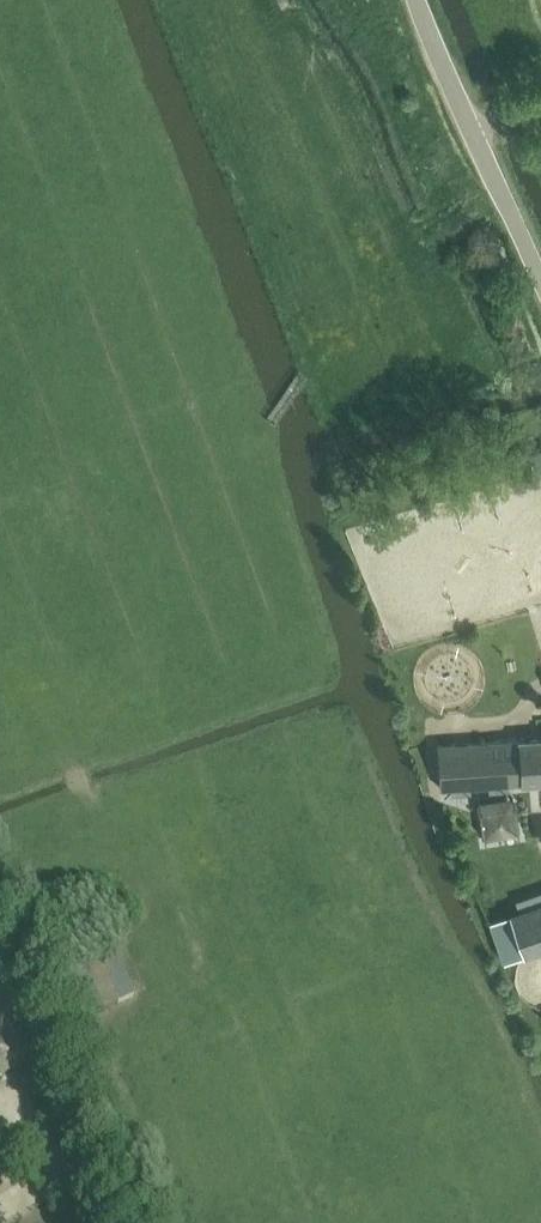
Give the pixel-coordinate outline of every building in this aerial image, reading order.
[(440,787),(521,781),(521,782),(540,780),(540,735),(524,737),(523,725),(516,726),(516,713),(494,714),(496,741),(437,745),(440,787)] [(518,831),(513,797),(480,801),(485,836),(518,831)] [(509,912),(523,954),(540,948),(540,901),(509,912)] [(116,949),(84,964),(105,1010),(138,995),(116,949)] [(9,976),(0,959),(0,981),(9,976)] [(0,989),(0,1025),(2,1029),(0,1030),(0,1077),(46,1052),(8,984),(0,989)]
